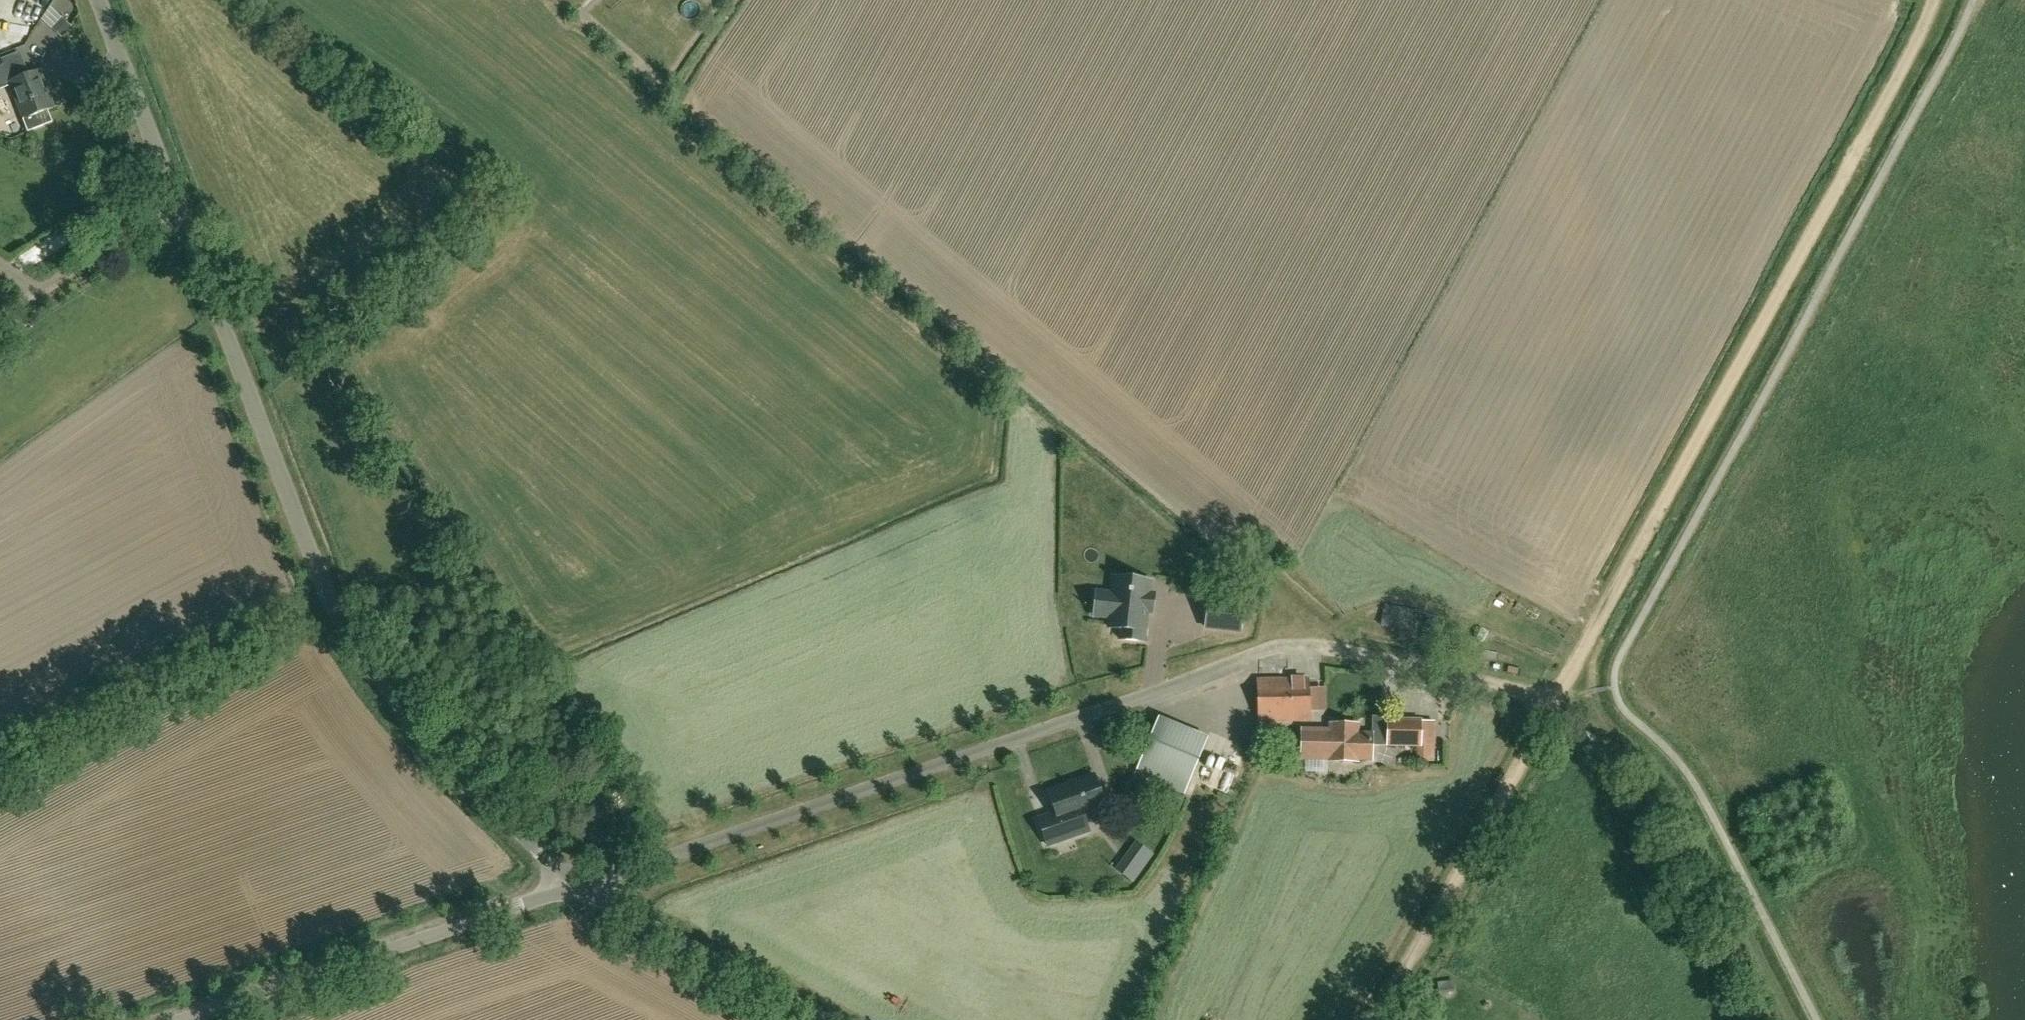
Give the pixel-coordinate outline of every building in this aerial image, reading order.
[(61,41),(71,30),(61,21),(51,31),(61,41)] [(10,86),(28,132),(53,122),(48,110),(59,105),(59,104),(54,106),(40,71),(45,69),(44,68),(10,82),(0,55),(0,90),(10,86)] [(1113,619),(1113,631),(1145,633),(1145,601),(1148,601),(1149,579),(1142,578),(1143,559),(1079,554),(1077,578),(1050,575),(1050,603),(1076,605),(1077,619),(1113,619)] [(1244,606),(1209,602),(1206,627),(1241,631),(1244,606)] [(1414,631),(1417,610),(1385,604),(1381,625),(1414,631)] [(1259,720),(1310,719),(1309,677),(1258,678),(1259,720)] [(1435,762),(1435,743),(1422,743),(1422,718),(1387,717),(1387,746),(1418,747),(1417,762),(1435,762)] [(1185,793),(1207,737),(1159,718),(1137,774),(1185,793)] [(1302,758),(1330,758),(1330,760),(1358,761),(1358,759),(1372,759),(1372,733),(1358,733),(1358,724),(1331,724),(1330,732),(1322,732),(1322,729),(1303,729),(1302,758)] [(1048,845),(1089,830),(1084,814),(1106,806),(1094,775),(1049,792),(1056,813),(1039,820),(1048,845)] [(626,842),(633,839),(629,832),(622,835),(626,842)] [(1136,841),(1116,870),(1134,883),(1154,854),(1136,841)]
